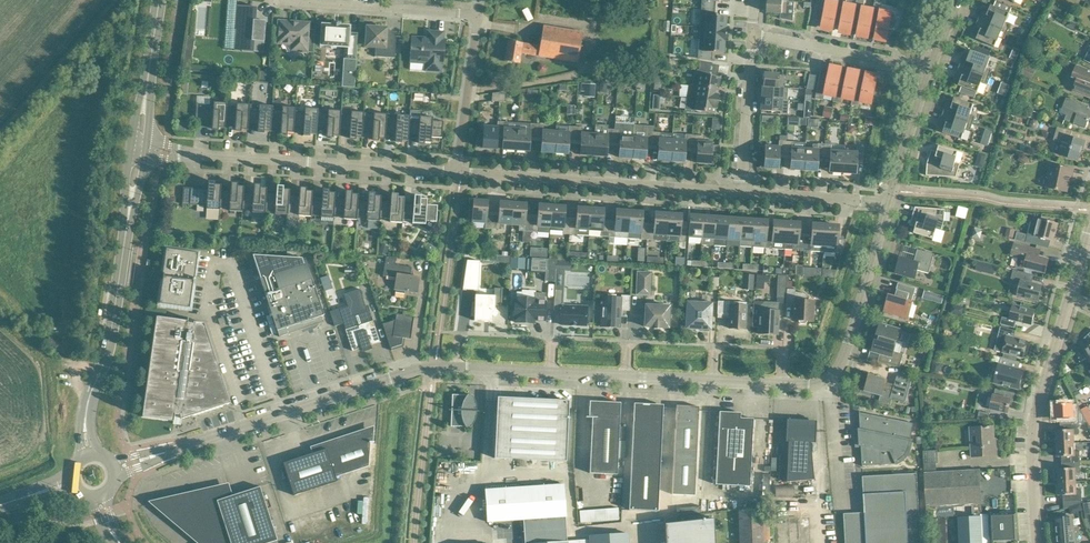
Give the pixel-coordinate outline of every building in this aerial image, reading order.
[(266,21),(254,20),(254,16),(256,16),(257,9),(256,9),(257,8),(257,7),(236,5),(236,0),(227,0),(225,29),(236,30),(234,50),(263,53),(266,21)] [(566,11),(567,0),(550,0),(548,9),(566,11)] [(728,0),(701,0),(701,8),(715,8),(715,1),(728,2),(728,0)] [(788,1),(773,0),(768,0),(768,12),(781,13),(780,19),(793,21),(795,1),(788,1)] [(838,3),(828,1),(828,0),(819,0),(816,20),(823,21),(822,27),(833,29),(834,24),(834,23),(838,3)] [(855,6),(846,4),(847,0),(838,0),(838,3),(834,23),(834,24),(841,25),(840,31),(851,33),(852,27),(856,6),(855,6)] [(873,10),(864,8),(865,0),(863,0),(857,0),(855,6),(856,6),(852,27),(859,28),(858,34),(869,36),(870,31),(870,30),(874,10),(873,10)] [(875,2),(873,10),(874,10),(870,30),(870,31),(877,32),(875,38),(887,40),(889,29),(890,29),(891,29),(892,29),(893,28),(894,28),(895,27),(896,26),(896,22),(896,21),(896,20),(895,19),(894,18),(893,17),(892,17),(891,17),(892,13),(881,11),(883,4),(875,2)] [(983,8),(978,20),(1007,32),(1010,25),(1005,23),(1009,13),(991,5),(989,11),(983,8)] [(725,28),(726,16),(714,15),(715,8),(701,8),(700,27),(726,29),(726,28),(725,28)] [(1007,32),(978,20),(973,31),(979,33),(976,39),(995,47),(999,37),(1004,39),(1007,32)] [(279,21),(277,43),(286,43),(287,40),(290,40),(294,44),(294,50),(307,51),(307,54),(314,55),(315,32),(308,31),(309,28),(304,23),(301,24),(299,24),(296,24),(293,24),(290,24),(288,23),(288,22),(279,21)] [(1069,22),(1066,27),(1074,31),(1077,26),(1069,22)] [(350,26),(349,26),(340,25),(340,24),(332,24),(332,25),(322,24),(322,25),(321,45),(320,45),(320,46),(321,46),(330,46),(331,48),(336,49),(337,47),(344,47),(344,59),(356,60),(358,33),(349,33),(350,27),(350,26)] [(508,41),(505,61),(520,64),(521,53),(578,63),(583,32),(543,26),(540,46),(508,41)] [(386,36),(386,29),(367,27),(366,46),(376,47),(375,57),(394,58),(396,36),(386,36)] [(725,41),(726,29),(700,27),(699,39),(725,41)] [(412,38),(410,62),(411,62),(411,59),(426,60),(426,63),(427,66),(429,69),(432,71),(435,71),(441,71),(441,64),(443,64),(444,40),(443,40),(443,33),(428,32),(427,40),(423,40),(423,39),(412,38)] [(187,37),(185,53),(192,54),(195,38),(187,37)] [(723,53),(724,41),(725,41),(699,39),(698,58),(712,60),(712,52),(723,53)] [(963,54),(959,66),(989,77),(992,70),(986,68),(990,58),(971,51),(969,57),(963,54)] [(720,77),(715,77),(716,65),(700,62),(699,70),(698,70),(697,70),(696,70),(696,71),(695,72),(695,73),(693,85),(696,86),(717,90),(717,89),(718,89),(720,77)] [(835,95),(839,74),(840,68),(829,66),(828,72),(820,70),(814,99),(823,100),(824,93),(834,95),(835,95)] [(989,77),(959,66),(955,78),(961,80),(958,86),(962,87),(977,93),(981,82),(986,84),(989,77)] [(1073,91),(1089,97),(1089,71),(1077,66),(1073,75),(1078,77),(1073,91)] [(852,99),(857,78),(858,72),(847,70),(845,75),(839,74),(835,95),(834,95),(832,102),(840,104),(842,96),(852,98),(852,99)] [(360,81),(361,73),(353,72),(352,81),(360,81)] [(863,79),(857,78),(852,99),(852,98),(850,106),(858,107),(860,100),(870,102),(871,99),(872,99),(873,99),(874,99),(876,98),(877,97),(878,96),(879,92),(878,91),(878,89),(877,89),(876,88),(876,87),(874,86),(873,86),(876,76),(864,73),(863,79)] [(763,74),(762,86),(782,87),(783,75),(763,74)] [(813,89),(816,76),(809,74),(806,89),(813,89)] [(718,95),(717,94),(718,90),(717,90),(696,86),(689,85),(687,97),(694,98),(717,102),(718,95)] [(788,88),(782,87),(762,86),(762,98),(787,100),(788,88)] [(962,87),(960,92),(975,98),(977,93),(962,87)] [(492,101),(505,102),(506,92),(492,93),(492,101)] [(716,109),(717,102),(694,98),(687,97),(685,109),(714,114),(715,108),(716,109)] [(787,100),(762,98),(761,111),(780,112),(780,114),(788,114),(788,100),(787,100)] [(947,102),(943,113),(973,123),(975,116),(970,114),(974,104),(954,98),(952,104),(947,102)] [(1065,121),(1085,129),(1088,121),(1089,122),(1089,110),(1085,108),(1086,105),(1066,98),(1062,109),(1062,111),(1063,114),(1064,115),(1067,116),(1065,121)] [(225,123),(226,120),(227,106),(227,103),(214,102),(213,105),(196,104),(195,121),(196,121),(196,118),(212,119),(212,129),(218,129),(218,128),(225,128),(225,123)] [(248,124),(248,122),(249,108),(250,104),(236,104),(236,107),(227,106),(226,120),(235,121),(235,130),(241,131),(241,129),(248,130),(248,124)] [(271,126),(271,124),(272,109),(273,106),(259,105),(259,108),(249,108),(248,122),(258,123),(257,132),(264,132),(264,131),(271,131),(271,126)] [(294,128),(294,125),(295,111),(295,108),(282,107),(282,110),(272,109),(271,124),(281,124),(280,133),(287,134),(287,133),(294,133),(294,128)] [(317,129),(317,127),(318,112),(318,109),(305,108),(305,111),(295,111),(294,125),(304,126),(303,135),(310,135),(310,134),(317,135),(317,129)] [(340,131),(340,128),(341,114),(341,111),(328,110),(328,113),(318,112),(317,127),(327,127),(326,137),(333,137),(333,136),(339,136),(340,131)] [(441,138),(442,138),(443,121),(432,120),(433,117),(422,116),(422,110),(410,110),(410,115),(410,118),(409,133),(418,134),(418,143),(424,143),(424,142),(431,143),(431,135),(441,135),(441,138)] [(363,132),(363,130),(364,113),(364,112),(351,111),(351,115),(341,114),(340,128),(350,129),(349,138),(356,139),(356,137),(362,138),(363,132)] [(386,131),(387,117),(387,114),(374,113),(374,114),(364,113),(363,130),(363,132),(372,133),(372,140),(379,140),(379,139),(385,139),(386,134),(386,131)] [(973,123),(943,113),(939,125),(945,127),(943,133),(962,139),(965,129),(971,131),(973,123)] [(408,135),(409,133),(410,118),(410,115),(397,115),(396,118),(387,117),(386,131),(395,132),(395,141),(401,142),(402,141),(408,141),(408,135)] [(516,150),(517,129),(517,123),(497,121),(497,128),(497,135),(503,136),(502,149),(516,150)] [(536,138),(537,124),(517,123),(517,129),(516,150),(529,151),(530,138),(536,138)] [(554,153),(556,132),(543,131),(543,125),(537,124),(536,138),(542,139),(541,152),(554,153)] [(607,143),(613,143),(614,130),(608,129),(608,125),(595,124),(594,134),(593,155),(606,156),(607,143)] [(632,158),(633,137),(634,125),(615,124),(614,130),(613,143),(620,144),(619,157),(632,158)] [(652,146),(653,132),(653,126),(634,125),(633,137),(632,158),(645,159),(646,146),(652,146)] [(575,141),(576,127),(556,126),(556,132),(554,153),(567,154),(568,140),(575,141)] [(1063,143),(1059,155),(1078,160),(1082,144),(1084,144),(1085,141),(1070,137),(1072,131),(1057,126),(1053,140),(1063,143)] [(496,149),(497,135),(497,128),(484,127),(483,139),(480,139),(480,146),(483,147),(483,148),(496,149)] [(593,155),(594,134),(582,134),(582,127),(576,127),(575,141),(581,141),(580,155),(593,155)] [(671,161),(672,140),(672,134),(653,132),(652,146),(658,147),(657,160),(671,161)] [(685,148),(691,149),(692,135),(685,135),(685,141),(672,140),(671,161),(684,162),(685,148)] [(704,136),(692,135),(691,149),(697,149),(696,163),(710,164),(710,162),(713,163),(713,155),(710,155),(711,143),(703,142),(704,136)] [(778,155),(785,155),(785,141),(779,141),(778,147),(765,146),(764,158),(762,158),(761,166),(764,166),(764,167),(777,168),(778,155)] [(803,170),(804,149),(805,143),(785,141),(785,155),(791,156),(790,169),(803,170)] [(817,158),(823,158),(824,144),(818,144),(817,144),(812,144),(812,150),(804,149),(803,170),(816,171),(817,158)] [(842,173),(843,152),(831,151),(831,145),(824,144),(823,158),(830,158),(829,172),(842,173)] [(856,153),(843,152),(842,173),(855,174),(856,160),(862,161),(863,147),(856,146),(856,153)] [(960,163),(955,162),(958,152),(939,146),(937,152),(931,150),(927,164),(926,175),(956,178),(960,163)] [(1074,169),(1051,164),(1046,188),(1067,192),(1070,177),(1072,178),(1074,169)] [(220,207),(221,192),(221,190),(221,184),(215,184),(215,183),(208,182),(207,192),(191,190),(191,188),(190,190),(184,190),(184,188),(183,187),(182,204),(206,206),(206,209),(219,210),(220,207)] [(243,208),(243,194),(244,186),(237,186),(238,184),(231,184),(230,193),(221,192),(220,207),(229,208),(229,211),(242,212),(242,208),(243,208)] [(265,210),(266,196),(267,193),(267,188),(260,187),(260,186),(254,186),(253,195),(243,194),(243,208),(252,209),(252,212),(265,213),(265,210)] [(289,197),(289,195),(290,189),(283,189),(283,188),(277,187),(276,196),(266,196),(265,210),(275,211),(275,214),(288,215),(289,197)] [(312,199),(312,196),(313,191),(306,190),(306,189),(301,189),(300,198),(289,197),(288,215),(287,228),(298,229),(299,216),(311,216),(312,199)] [(334,218),(334,215),(335,200),(335,198),(336,193),(329,192),(329,191),(322,190),(322,200),(312,199),(311,216),(321,216),(321,217),(334,218)] [(357,220),(357,216),(358,202),(358,200),(358,194),(352,194),(352,192),(345,192),(345,201),(335,200),(334,215),(344,215),(343,219),(357,220)] [(381,204),(381,201),(381,196),(375,195),(375,194),(368,194),(368,203),(358,202),(357,216),(367,217),(366,220),(380,221),(380,218),(381,204)] [(403,220),(404,205),(404,197),(398,197),(398,196),(391,195),(391,204),(381,204),(380,218),(389,219),(389,222),(402,223),(403,220)] [(427,207),(427,204),(427,199),(421,198),(421,197),(414,197),(413,206),(404,205),(403,220),(412,220),(412,223),(425,224),(426,221),(436,222),(437,205),(436,207),(427,207)] [(485,229),(492,229),(493,215),(486,215),(487,201),(474,201),(474,202),(471,202),(470,209),(473,210),(472,221),(485,222),(485,229)] [(511,224),(513,203),(500,202),(499,216),(493,215),(492,229),(503,230),(504,224),(511,224)] [(526,204),(513,203),(511,224),(519,225),(519,231),(530,232),(531,218),(525,218),(526,204)] [(550,227),(552,206),(539,205),(538,218),(531,218),(530,232),(550,233),(550,227)] [(565,207),(552,206),(550,227),(563,228),(562,234),(569,234),(570,221),(564,220),(565,207)] [(945,209),(916,207),(915,207),(910,225),(916,227),(914,233),(933,239),(936,229),(941,230),(944,221),(945,209)] [(589,236),(589,230),(590,209),(577,208),(576,221),(570,221),(569,234),(589,236)] [(603,210),(590,209),(589,230),(602,230),(601,237),(608,237),(609,223),(602,223),(603,210)] [(628,232),(629,211),(616,210),(615,224),(609,223),(608,237),(615,238),(615,231),(628,232)] [(642,212),(629,211),(628,232),(640,233),(640,239),(647,240),(648,226),(641,226),(642,212)] [(666,241),(667,235),(668,214),(655,213),(654,227),(648,226),(647,240),(666,241)] [(685,249),(687,222),(686,221),(686,223),(681,222),(681,215),(668,214),(667,235),(679,236),(679,242),(679,247),(680,248),(685,249)] [(702,237),(703,216),(695,216),(695,217),(690,217),(689,237),(702,237)] [(714,238),(716,217),(715,217),(715,219),(711,218),(711,217),(703,216),(702,237),(701,244),(714,245),(714,238)] [(727,239),(728,218),(721,218),(720,219),(716,219),(716,217),(714,238),(714,245),(726,245),(727,239)] [(739,240),(741,219),(740,220),(736,220),(736,219),(728,218),(727,239),(739,240)] [(752,247),(753,220),(746,219),(746,221),(741,220),(741,219),(739,240),(739,246),(752,247)] [(1058,223),(1040,219),(1035,236),(1028,234),(1026,242),(1049,248),(1051,240),(1053,241),(1058,223)] [(766,234),(767,222),(761,222),(761,220),(753,220),(752,247),(764,248),(765,242),(765,234),(766,234)] [(785,243),(786,222),(773,221),(772,235),(766,234),(765,234),(765,242),(764,248),(782,249),(784,249),(785,243)] [(799,223),(786,222),(785,243),(784,249),(804,251),(805,237),(798,236),(799,223)] [(823,252),(825,225),(812,224),(811,237),(805,237),(804,251),(823,252)] [(838,226),(825,225),(823,252),(841,253),(845,240),(837,239),(838,226)] [(1008,229),(1006,236),(1014,238),(1015,230),(1008,229)] [(164,230),(164,238),(177,239),(177,238),(185,238),(186,232),(164,230)] [(1036,249),(1022,245),(1019,258),(1026,260),(1024,268),(1045,273),(1049,259),(1034,255),(1036,249)] [(194,279),(198,253),(166,248),(163,274),(163,277),(193,281),(193,278),(194,279)] [(934,254),(918,249),(914,261),(900,257),(900,258),(896,273),(915,279),(915,278),(918,270),(929,273),(934,254)] [(252,255),(279,337),(299,330),(300,330),(302,331),(305,331),(308,331),(313,329),(315,328),(317,326),(319,324),(320,324),(323,322),(321,316),(324,315),(306,261),(303,262),(302,258),(252,255)] [(410,276),(412,267),(395,265),(396,258),(386,257),(383,276),(396,278),(394,289),(396,289),(395,292),(404,294),(405,291),(417,293),(420,277),(410,276)] [(556,270),(556,265),(556,260),(546,259),(545,281),(555,282),(556,270)] [(463,290),(478,291),(479,261),(467,260),(463,290)] [(556,260),(556,265),(556,270),(571,270),(571,260),(562,260),(556,260)] [(1034,275),(1014,269),(1011,279),(1021,281),(1017,296),(1038,301),(1042,286),(1028,282),(1030,274),(1034,275)] [(637,294),(650,295),(651,273),(638,272),(637,294)] [(753,274),(742,274),(741,289),(752,290),(753,274)] [(776,298),(786,298),(786,289),(787,276),(778,275),(776,298)] [(189,308),(193,281),(163,277),(163,280),(160,304),(189,308)] [(895,297),(889,295),(885,311),(908,318),(913,302),(912,302),(916,288),(898,283),(896,290),(897,290),(895,297)] [(495,310),(495,305),(501,305),(501,306),(502,288),(501,288),(494,288),(494,289),(495,289),(495,296),(475,295),(475,302),(473,302),(472,302),(470,317),(471,317),(471,316),(474,317),(474,320),(484,321),(484,319),(489,319),(489,321),(492,321),(492,316),(495,316),(496,316),(496,315),(497,315),(497,314),(497,313),(497,312),(497,311),(496,310),(495,310)] [(334,326),(343,324),(344,323),(346,330),(345,330),(352,351),(361,348),(362,351),(371,348),(371,345),(380,342),(373,321),(359,325),(356,315),(367,311),(360,289),(344,294),(348,306),(339,309),(339,308),(330,312),(334,326)] [(803,292),(795,292),(795,289),(786,289),(786,298),(785,304),(794,304),(793,320),(798,320),(798,322),(800,324),(805,324),(806,322),(806,321),(813,321),(814,301),(806,301),(806,296),(803,292)] [(586,326),(587,307),(562,306),(562,290),(555,290),(554,311),(561,311),(560,324),(571,325),(571,323),(575,324),(575,325),(576,325),(586,326)] [(515,319),(515,322),(526,323),(526,320),(545,321),(545,302),(545,294),(536,293),(535,299),(516,298),(516,300),(515,300),(514,311),(513,312),(513,316),(514,317),(514,319),(515,319)] [(607,297),(602,297),(601,302),(600,302),(600,304),(601,304),(600,326),(620,327),(621,308),(630,309),(630,296),(621,295),(621,298),(616,298),(616,295),(607,294),(607,297)] [(938,295),(936,302),(942,304),(944,296),(938,295)] [(745,329),(746,306),(738,305),(738,302),(718,301),(717,314),(729,314),(728,328),(745,329)] [(777,335),(779,303),(753,301),(752,327),(758,327),(758,334),(777,335)] [(701,328),(709,328),(711,302),(702,302),(701,304),(688,303),(688,306),(687,307),(687,311),(688,312),(687,327),(695,328),(696,328),(696,326),(701,327),(700,329),(701,329),(701,328)] [(1035,310),(1013,304),(1009,319),(1002,317),(1001,324),(1014,328),(1016,321),(1032,325),(1035,310)] [(646,305),(645,314),(646,314),(646,318),(645,318),(645,327),(654,327),(654,328),(653,329),(659,329),(659,327),(668,328),(669,318),(671,318),(672,317),(672,315),(673,313),(673,312),(672,310),(671,308),(669,308),(669,306),(646,305)] [(954,305),(952,313),(963,315),(964,307),(954,305)] [(410,339),(414,317),(396,315),(395,320),(383,324),(391,351),(392,350),(391,348),(401,345),(402,338),(410,339)] [(204,323),(193,322),(193,323),(188,323),(188,318),(187,321),(157,317),(142,417),(173,421),(173,424),(175,414),(180,415),(181,419),(230,403),(204,323)] [(882,354),(880,362),(877,362),(877,363),(900,367),(904,354),(894,351),(897,340),(899,340),(901,339),(903,335),(902,332),(900,332),(900,330),(881,324),(877,336),(880,336),(878,341),(876,340),(873,351),(882,354)] [(1005,344),(1003,352),(1023,358),(1027,341),(1014,338),(1016,330),(1001,327),(997,342),(1005,344)] [(1089,361),(1089,333),(1077,345),(1078,345),(1076,346),(1081,357),(1086,354),(1089,361)] [(1001,357),(994,383),(1019,389),(1023,371),(1006,366),(1008,359),(1020,362),(1021,362),(1001,357)] [(864,383),(861,393),(870,395),(871,396),(872,392),(881,395),(878,405),(879,405),(880,402),(890,405),(892,398),(905,402),(912,380),(897,375),(895,385),(886,382),(886,380),(870,375),(867,384),(864,383)] [(993,395),(990,409),(1008,413),(1011,400),(1013,400),(1014,393),(996,389),(994,395),(993,395)] [(471,395),(468,395),(467,394),(466,396),(465,396),(465,395),(452,395),(451,426),(459,427),(459,426),(465,426),(466,428),(467,427),(466,427),(469,427),(470,428),(471,426),(473,424),(474,422),(475,419),(475,417),(476,414),(476,412),(476,409),(476,406),(475,404),(475,401),(474,399),(473,397),(471,395)] [(569,414),(569,400),(513,397),(513,398),(497,397),(494,458),(566,461),(568,414),(569,414)] [(589,473),(617,474),(620,416),(620,403),(594,401),(594,402),(589,401),(589,406),(589,417),(586,417),(592,418),(589,473)] [(658,511),(663,406),(663,405),(634,403),(629,510),(658,511)] [(1079,423),(1088,423),(1078,404),(1055,405),(1055,418),(1060,418),(1060,424),(1079,423)] [(676,406),(672,494),(694,495),(699,407),(676,406)] [(990,413),(979,411),(978,420),(988,420),(990,413)] [(715,484),(749,486),(753,419),(740,418),(740,413),(719,412),(715,484)] [(862,466),(863,466),(863,465),(899,463),(895,456),(897,454),(899,452),(900,450),(901,448),(902,446),(904,440),(910,442),(914,423),(860,412),(859,412),(860,430),(854,429),(856,448),(861,447),(862,466)] [(777,456),(776,479),(786,479),(786,482),(813,480),(810,443),(815,443),(816,421),(787,419),(786,442),(788,442),(788,456),(777,456)] [(1079,435),(1079,423),(1060,424),(1060,430),(1056,430),(1056,444),(1074,443),(1074,435),(1079,435)] [(970,428),(972,457),(997,455),(996,443),(994,444),(993,427),(988,427),(986,427),(970,428)] [(368,466),(370,443),(374,443),(374,442),(370,441),(371,430),(313,449),(315,453),(283,463),(294,495),(337,481),(335,477),(368,466)] [(1075,451),(1074,443),(1056,444),(1057,457),(1061,457),(1062,463),(1081,462),(1080,451),(1075,451)] [(938,463),(938,450),(923,451),(924,464),(938,463)] [(1081,473),(1081,462),(1062,463),(1062,469),(1057,469),(1058,482),(1076,481),(1076,473),(1081,473)] [(924,473),(927,518),(982,515),(980,470),(924,473)] [(450,483),(451,472),(443,472),(442,483),(450,483)] [(844,514),(846,542),(921,542),(917,473),(863,476),(865,512),(844,514)] [(1082,503),(1082,489),(1076,490),(1076,481),(1058,482),(1058,495),(1063,495),(1064,509),(1082,503)] [(576,540),(567,541),(565,517),(566,517),(564,484),(485,490),(487,522),(523,520),(525,542),(577,542),(576,540)] [(155,504),(202,542),(269,542),(277,540),(260,487),(229,497),(226,487),(155,503),(155,504)] [(586,505),(586,517),(625,517),(625,504),(586,505)] [(701,506),(682,508),(683,515),(700,513),(701,506)] [(763,515),(767,515),(767,510),(738,511),(740,542),(764,542),(763,515)] [(1012,513),(990,514),(991,542),(1018,542),(1017,513),(1012,513)] [(959,542),(988,542),(987,536),(983,536),(981,516),(958,517),(959,542)] [(1076,538),(1079,533),(1077,527),(1073,527),(1070,517),(1056,518),(1058,542),(1078,542),(1076,538)] [(664,524),(665,542),(715,542),(715,541),(714,518),(664,524)] [(946,518),(931,518),(932,542),(947,542),(946,518)] [(808,519),(792,519),(793,542),(808,542),(808,519)] [(462,521),(462,535),(477,535),(477,521),(462,521)] [(349,535),(356,532),(352,524),(345,527),(349,535)] [(627,533),(590,534),(591,542),(628,542),(627,533)]
